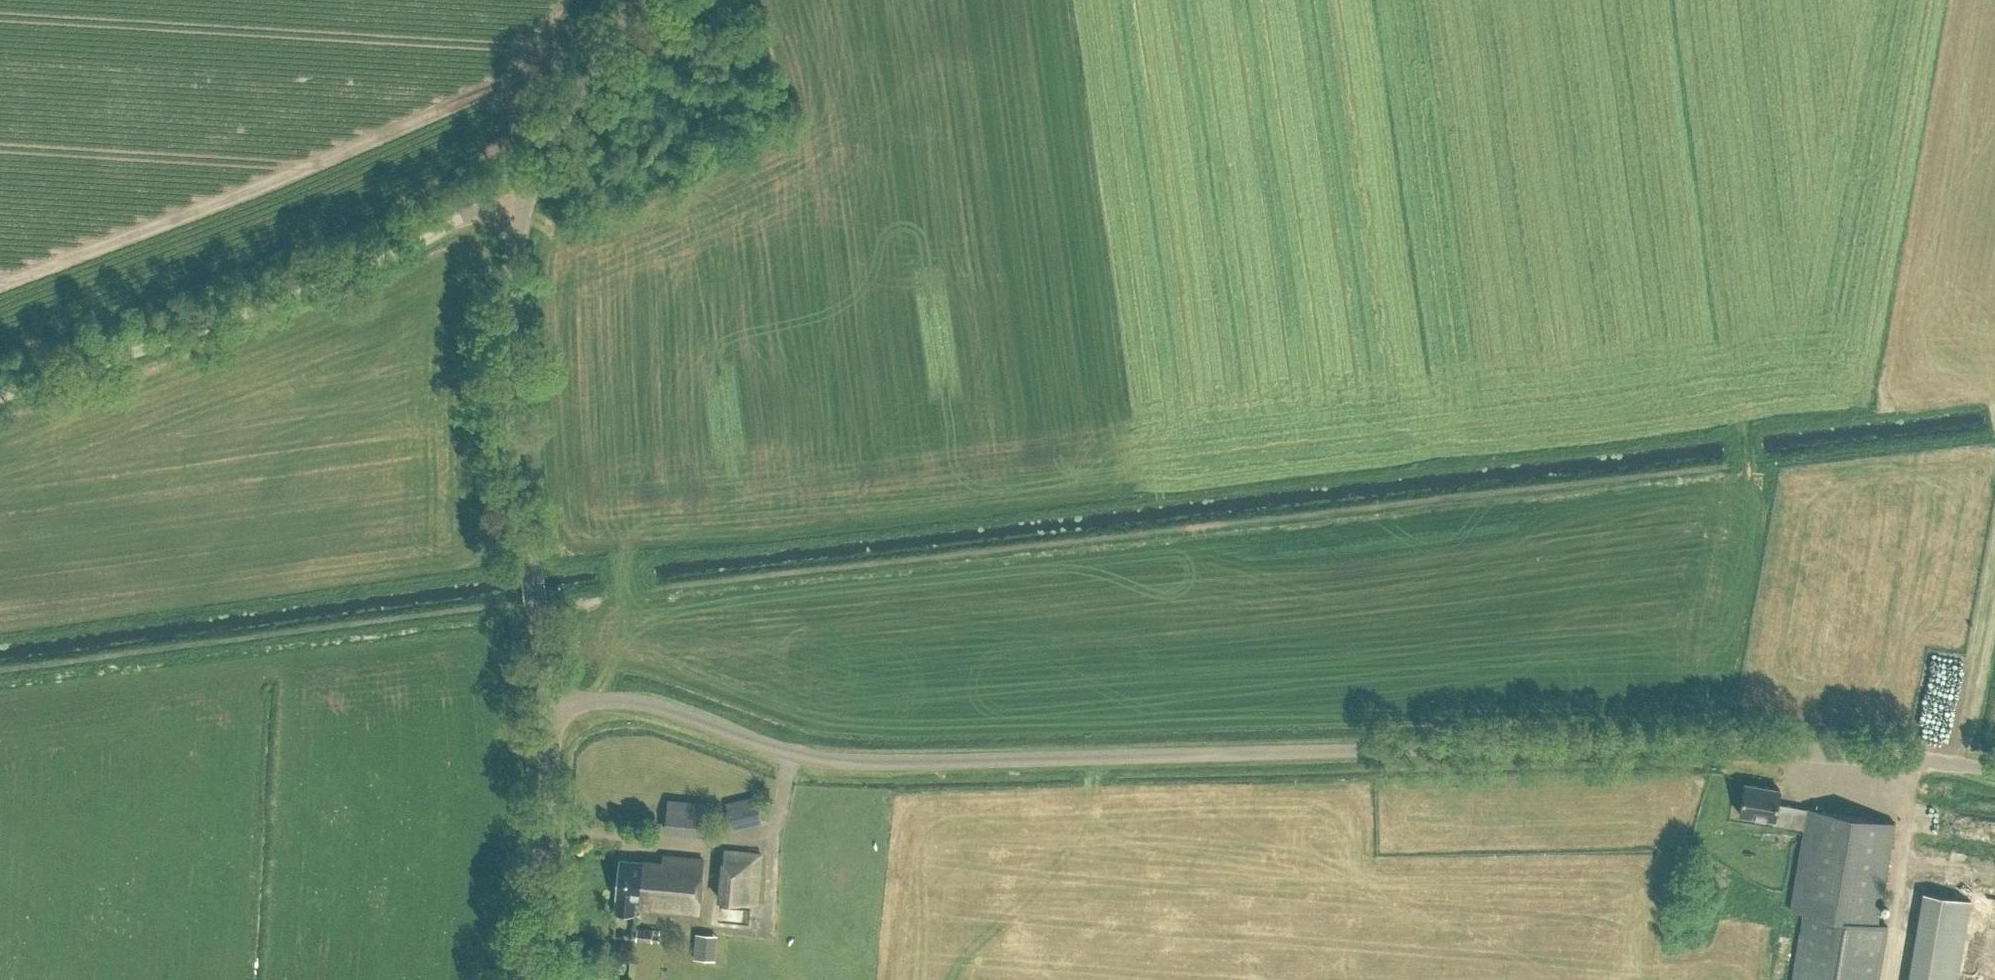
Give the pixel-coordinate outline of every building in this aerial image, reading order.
[(1773,819),(1773,822),(1775,822),(1805,828),(1805,829),(1791,911),(1803,913),(1792,979),(1879,979),(1888,925),(1878,923),(1895,822),(1809,807),(1809,810),(1779,805),(1781,790),(1746,784),(1741,813),(1773,819)] [(726,801),(731,823),(761,816),(756,794),(726,801)] [(703,831),(707,800),(668,796),(665,827),(703,831)] [(757,903),(762,854),(726,850),(721,899),(757,903)] [(701,911),(705,859),(665,855),(665,862),(621,859),(616,913),(635,914),(637,901),(643,901),(642,906),(701,911)] [(1908,979),(1957,979),(1971,899),(1923,891),(1908,979)] [(658,941),(660,929),(637,926),(636,938),(658,941)] [(695,945),(694,957),(715,959),(716,946),(717,934),(713,934),(696,933),(695,945)]
